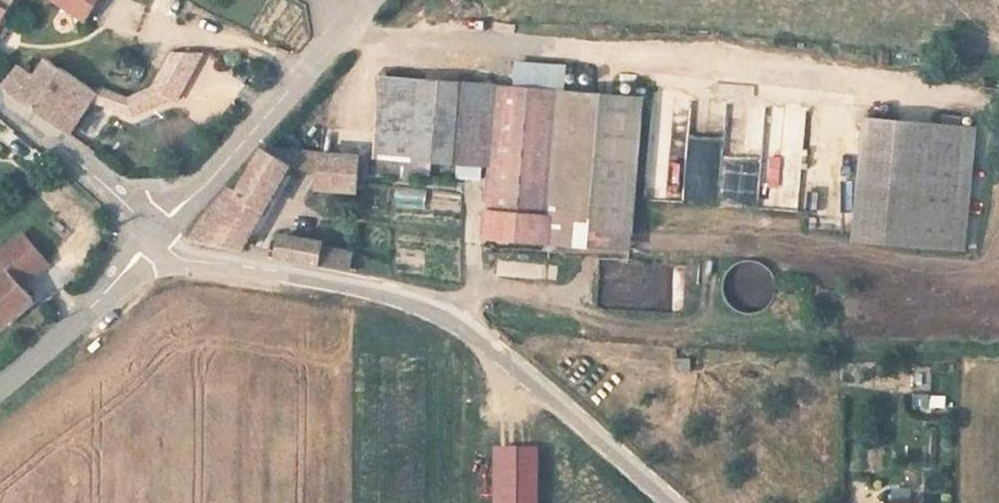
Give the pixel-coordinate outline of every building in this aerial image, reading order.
[(64,13),(72,0),(43,0),(64,13)] [(167,41),(144,100),(105,85),(99,102),(149,121),(159,95),(182,104),(201,54),(167,41)] [(25,67),(9,91),(70,134),(97,84),(53,63),(42,76),(25,67)] [(431,103),(375,99),(374,151),(427,154),(422,235),(638,247),(649,95),(432,83),(431,103)] [(720,201),(725,109),(692,107),(693,96),(672,95),(669,148),(683,149),(681,199),(720,201)] [(758,205),(797,209),(808,113),(748,106),(740,184),(760,186),(758,205)] [(973,123),(873,114),(863,234),(962,242),(973,123)] [(280,141),(266,140),(247,174),(212,205),(192,243),(248,254),(293,170),(368,180),(374,151),(280,141)] [(13,230),(0,239),(0,288),(8,282),(36,261),(13,230)] [(302,233),(286,261),(346,273),(353,239),(302,233)] [(496,277),(545,277),(545,261),(496,261),(496,277)] [(0,288),(9,300),(17,294),(8,282),(0,288)] [(9,300),(0,288),(0,307),(9,300)] [(930,409),(931,393),(914,391),(913,407),(930,409)] [(543,446),(497,446),(497,502),(542,502),(543,446)]
